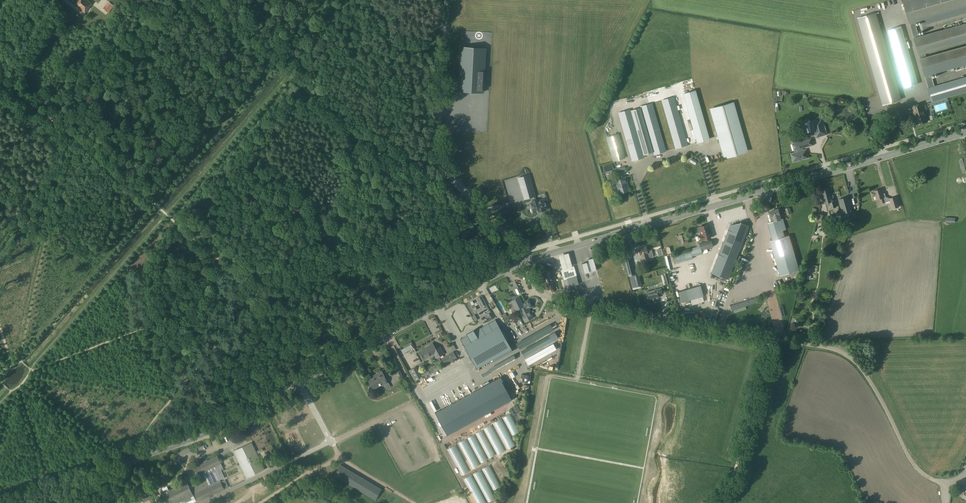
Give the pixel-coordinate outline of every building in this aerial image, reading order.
[(85,12),(91,3),(87,0),(78,0),(75,4),(85,12)] [(924,75),(965,63),(965,45),(925,56),(924,53),(965,41),(965,22),(920,36),(915,21),(925,18),(926,23),(965,12),(965,0),(903,0),(924,75)] [(108,2),(103,9),(108,12),(113,5),(108,2)] [(883,105),(901,100),(876,12),(857,18),(883,105)] [(890,30),(905,87),(918,84),(902,26),(890,30)] [(486,48),(464,47),(461,90),(484,92),(486,48)] [(965,91),(965,77),(934,86),(931,73),(924,75),(928,88),(932,102),(965,91)] [(695,90),(683,94),(697,142),(709,139),(695,90)] [(661,100),(675,148),(687,145),(673,97),(661,100)] [(724,156),(746,149),(732,102),(711,109),(724,156)] [(631,109),(618,113),(632,161),(644,158),(643,155),(653,153),(654,155),(666,152),(652,103),(639,106),(640,108),(631,110),(631,109)] [(925,104),(923,104),(923,103),(911,106),(916,125),(928,121),(925,110),(926,110),(925,104)] [(515,116),(515,109),(459,106),(457,107),(454,107),(454,118),(453,136),(455,135),(457,141),(513,144),(513,139),(506,139),(506,134),(510,134),(513,133),(514,124),(493,123),(492,130),(466,129),(466,120),(484,121),(491,118),(491,117),(498,117),(498,115),(508,116),(515,116)] [(894,111),(898,125),(907,122),(903,108),(894,111)] [(816,137),(827,134),(822,118),(812,121),(816,137)] [(612,155),(614,161),(624,158),(622,152),(623,151),(618,134),(606,138),(611,155),(612,155)] [(792,144),(793,150),(797,149),(798,152),(791,154),(791,155),(791,156),(792,157),(792,158),(793,162),(797,161),(798,161),(799,161),(800,160),(808,157),(806,150),(803,151),(802,148),(813,145),(811,139),(792,144)] [(618,174),(619,178),(613,179),(614,183),(612,184),(611,185),(612,188),(614,189),(617,188),(618,194),(629,191),(623,172),(618,174)] [(518,178),(522,192),(527,191),(529,197),(531,197),(533,201),(532,201),(532,203),(530,203),(531,208),(530,208),(531,212),(532,212),(533,213),(547,208),(544,199),(537,201),(537,199),(535,200),(534,196),(535,196),(529,175),(518,178)] [(833,195),(831,195),(829,189),(822,191),(824,198),(828,197),(828,199),(830,198),(830,199),(832,198),(834,198),(833,195)] [(883,194),(881,189),(874,191),(874,192),(871,193),(872,197),(876,196),(877,200),(879,199),(881,203),(890,201),(892,209),(899,207),(896,196),(889,198),(885,197),(884,193),(883,194)] [(843,215),(853,212),(848,196),(839,199),(843,215)] [(558,207),(549,209),(552,222),(561,220),(558,207)] [(519,230),(529,228),(527,216),(531,215),(530,209),(515,213),(519,230)] [(768,223),(772,240),(773,241),(785,237),(783,230),(786,229),(783,219),(781,219),(778,209),(770,211),(771,213),(769,214),(771,222),(768,223)] [(729,227),(710,273),(727,280),(748,227),(739,223),(739,224),(729,227)] [(707,237),(709,236),(708,233),(711,232),(709,228),(707,229),(706,225),(699,227),(701,230),(700,230),(701,235),(705,234),(705,235),(706,235),(707,237)] [(789,236),(785,237),(773,241),(772,240),(770,241),(780,276),(799,270),(789,236)] [(699,244),(701,250),(713,246),(711,240),(699,244)] [(645,247),(638,249),(642,262),(649,260),(645,247)] [(559,256),(562,269),(572,267),(568,253),(559,256)] [(629,254),(624,255),(629,276),(634,275),(629,254)] [(591,271),(596,270),(593,258),(587,259),(588,262),(586,263),(586,262),(581,264),(584,273),(589,272),(589,271),(591,270),(591,271)] [(560,267),(564,279),(576,276),(573,264),(560,267)] [(680,280),(691,277),(686,265),(673,270),(675,275),(678,274),(680,280)] [(551,289),(551,291),(557,290),(556,288),(554,288),(551,278),(553,278),(552,273),(550,274),(549,270),(543,272),(548,289),(551,289)] [(646,284),(655,281),(652,270),(643,272),(646,284)] [(640,286),(637,274),(634,275),(629,276),(632,288),(640,286)] [(671,285),(675,302),(680,301),(676,284),(671,285)] [(686,300),(701,296),(699,285),(684,289),(686,300)] [(661,288),(646,292),(647,295),(645,295),(646,300),(648,299),(648,300),(651,300),(652,300),(655,299),(658,298),(657,295),(662,294),(661,288)] [(533,318),(528,308),(531,306),(528,300),(522,303),(519,297),(511,300),(512,301),(511,302),(515,309),(516,309),(518,308),(525,322),(533,318)] [(746,309),(745,306),(757,303),(755,297),(729,306),(731,311),(734,310),(735,313),(746,309)] [(460,339),(476,368),(511,349),(495,320),(460,339)] [(437,326),(432,329),(436,336),(441,333),(437,326)] [(529,368),(548,371),(553,335),(534,332),(529,368)] [(433,343),(429,345),(429,346),(420,352),(424,359),(437,351),(435,356),(436,358),(444,354),(439,346),(436,348),(433,343)] [(445,364),(454,358),(451,353),(442,358),(445,364)] [(438,364),(429,369),(431,373),(440,368),(438,364)] [(421,377),(415,367),(408,371),(414,382),(421,377)] [(379,372),(365,379),(370,391),(384,384),(379,372)] [(447,435),(511,400),(499,377),(435,413),(447,435)] [(383,390),(389,399),(402,391),(396,382),(383,390)] [(487,420),(471,427),(487,458),(493,455),(484,436),(486,435),(495,454),(502,451),(487,420)] [(483,460),(470,429),(465,431),(478,462),(483,460)] [(476,466),(461,433),(456,436),(470,468),(476,466)] [(451,439),(445,442),(460,475),(466,472),(451,439)] [(251,442),(233,451),(246,478),(264,469),(251,442)] [(222,466),(221,463),(217,456),(207,461),(207,460),(202,462),(202,463),(195,467),(198,474),(199,473),(201,478),(197,480),(198,482),(189,486),(188,483),(176,489),(175,487),(169,490),(167,486),(161,489),(167,502),(170,502),(174,501),(175,502),(193,502),(196,501),(190,489),(192,488),(198,501),(224,489),(220,480),(225,478),(220,467),(222,466)] [(334,475),(376,500),(382,490),(340,465),(334,475)] [(147,490),(139,494),(143,502),(156,496),(152,487),(147,490)]
